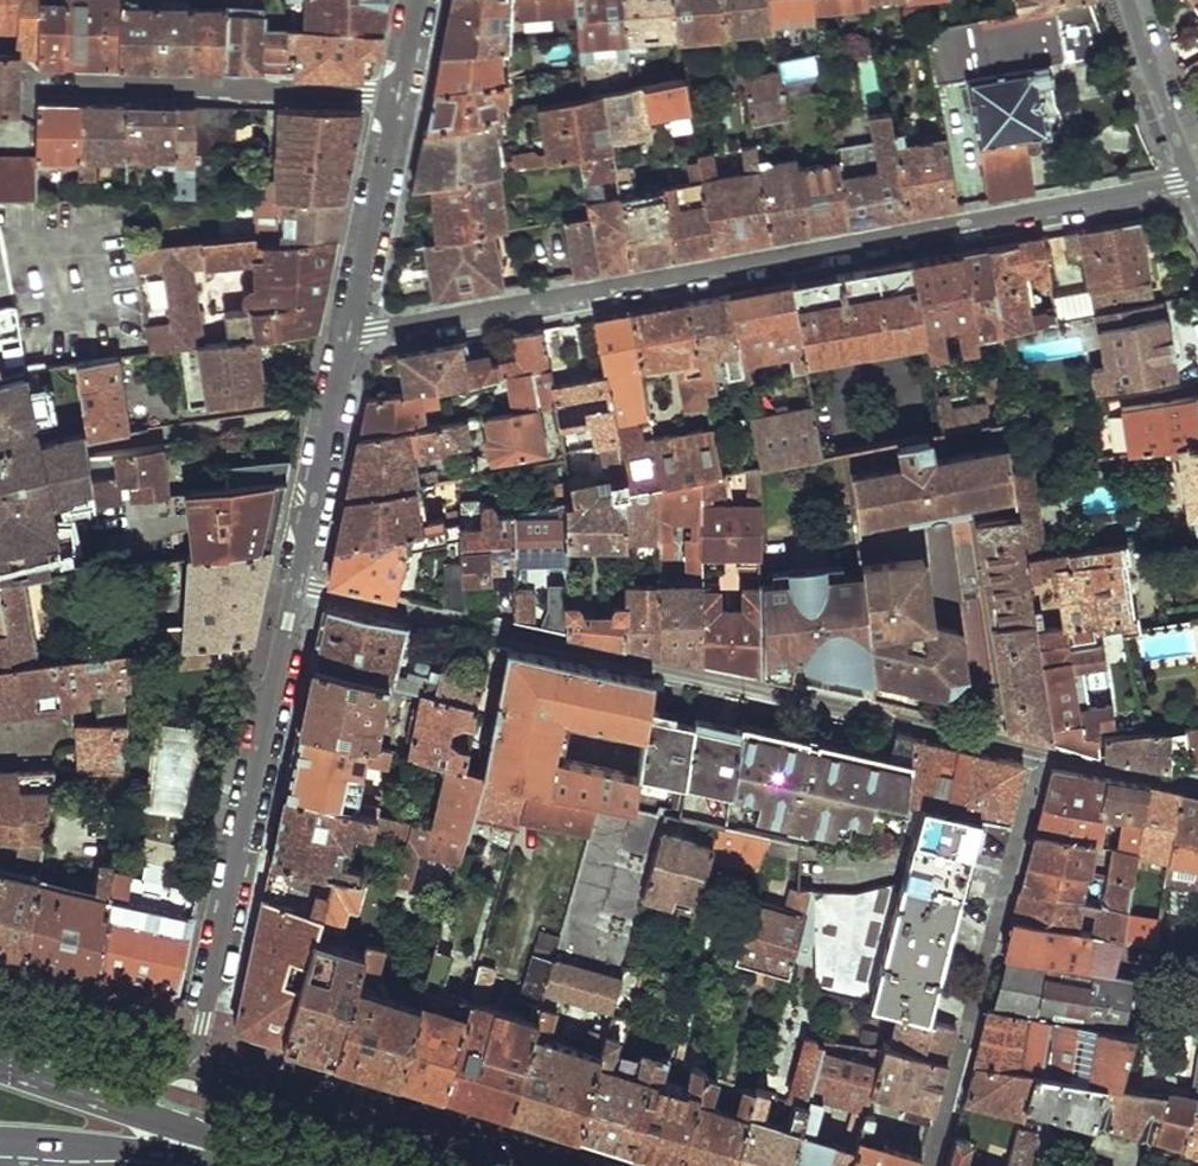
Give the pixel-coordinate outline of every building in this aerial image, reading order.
[(15,31),(40,32),(41,0),(0,0),(0,31),(15,31)] [(39,67),(62,68),(64,5),(46,5),(46,0),(41,0),(40,32),(39,56),(39,67)] [(62,68),(118,69),(121,1),(121,0),(65,0),(64,5),(62,68)] [(152,70),(187,71),(191,3),(191,0),(173,0),(173,7),(155,7),(152,70)] [(312,24),(305,24),(305,29),(379,31),(384,8),(385,0),(312,0),(312,24)] [(444,49),(498,46),(508,45),(509,13),(510,0),(455,0),(453,9),(444,49)] [(509,13),(576,7),(576,0),(510,0),(509,13)] [(576,7),(579,39),(580,46),(628,42),(624,0),(576,0),(576,7)] [(628,42),(675,37),(672,0),(624,0),(628,42)] [(675,37),(724,33),(720,0),(672,0),(675,37)] [(724,33),(770,28),(769,0),(720,0),(724,33)] [(770,28),(772,36),(783,36),(781,22),(813,18),(813,14),(812,7),(812,0),(769,0),(770,28)] [(812,7),(859,3),(859,9),(865,9),(865,6),(864,0),(812,0),(812,7)] [(979,59),(982,75),(1041,64),(1053,62),(1105,50),(1090,0),(1086,0),(1019,13),(971,22),(979,59)] [(1019,13),(1086,0),(1017,0),(1019,13)] [(121,1),(118,69),(152,70),(155,7),(125,6),(125,1),(121,1)] [(191,3),(187,71),(221,72),(224,14),(224,8),(194,8),(194,3),(191,3)] [(859,3),(812,7),(813,14),(859,9),(859,3)] [(224,14),(221,72),(284,73),(285,51),(286,29),(263,28),(264,16),(224,14)] [(930,30),(932,42),(935,67),(966,62),(979,59),(971,22),(953,26),(930,30)] [(297,51),(295,73),(357,74),(359,50),(374,50),(379,31),(305,29),(286,29),(285,51),(297,51)] [(15,31),(14,56),(39,56),(40,32),(15,31)] [(580,46),(581,60),(629,55),(628,42),(580,46)] [(441,66),(436,87),(500,77),(498,46),(444,49),(441,66)] [(13,114),(14,56),(0,55),(0,113),(13,114)] [(966,62),(969,77),(982,75),(979,59),(966,62)] [(748,66),(742,67),(744,77),(778,72),(776,60),(748,66)] [(1041,64),(1044,82),(1055,80),(1053,62),(1041,64)] [(1182,70),(1189,89),(1197,84),(1197,62),(1182,70)] [(969,77),(991,199),(1037,191),(1029,137),(1052,133),(1044,82),(1041,64),(982,75),(969,77)] [(717,72),(720,91),(745,86),(744,77),(742,67),(728,70),(717,72)] [(745,86),(752,125),(787,118),(778,72),(744,77),(745,86)] [(432,106),(427,127),(498,114),(496,104),(502,103),(512,101),(508,76),(500,77),(436,87),(432,106)] [(644,86),(650,116),(690,109),(685,78),(678,79),(644,86)] [(622,195),(634,263),(675,256),(663,185),(637,189),(632,163),(625,164),(621,137),(648,132),(649,136),(654,136),(650,116),(644,86),(632,89),(604,94),(614,151),(618,175),(621,189),(622,195)] [(541,106),(549,151),(537,152),(536,150),(532,149),(514,153),(514,157),(516,169),(534,165),(583,157),(614,151),(604,94),(584,98),(541,106)] [(496,104),(498,114),(504,113),(502,103),(496,104)] [(38,104),(37,159),(37,167),(45,167),(46,160),(80,160),(80,104),(38,104)] [(80,104),(80,160),(80,168),(79,179),(92,180),(95,180),(95,160),(114,161),(114,181),(127,181),(127,170),(127,163),(127,105),(80,104)] [(127,105),(127,163),(167,165),(166,171),(166,184),(173,184),(174,106),(127,105)] [(174,106),(173,184),(182,185),(182,165),(193,165),(194,161),(194,153),(194,107),(174,106)] [(194,107),(194,153),(201,153),(215,153),(216,138),(237,139),(237,108),(194,107)] [(284,109),(283,147),(276,146),(275,154),(353,154),(357,134),(362,110),(284,109)] [(650,116),(654,136),(693,129),(690,109),(650,116)] [(835,148),(849,225),(908,214),(894,133),(890,112),(871,115),(879,170),(849,176),(845,146),(835,148)] [(829,114),(833,140),(835,148),(845,146),(838,113),(829,114)] [(422,154),(415,186),(430,184),(500,171),(516,169),(514,157),(499,159),(492,125),(500,122),(498,114),(427,127),(422,154)] [(894,133),(908,214),(959,205),(947,137),(907,144),(903,132),(894,133)] [(795,168),(809,233),(849,225),(835,148),(833,140),(825,142),(828,161),(795,168)] [(755,142),(774,238),(809,233),(795,168),(795,165),(768,170),(767,163),(763,141),(755,142)] [(698,157),(715,249),(774,238),(755,142),(741,145),(745,170),(716,175),(712,150),(697,153),(698,157)] [(583,157),(588,196),(603,193),(601,185),(596,187),(590,186),(589,180),(600,178),(618,175),(614,151),(583,157)] [(274,178),(274,191),(268,190),(268,199),(343,200),(348,177),(353,154),(275,154),(274,178)] [(663,185),(675,256),(715,249),(698,157),(683,160),(684,166),(691,165),(694,180),(663,185)] [(794,157),(767,163),(768,170),(795,165),(794,157)] [(37,197),(37,167),(37,159),(0,158),(0,197),(37,197)] [(46,160),(45,167),(80,168),(80,160),(46,160)] [(516,169),(517,177),(536,174),(534,165),(516,169)] [(430,184),(437,240),(495,230),(509,228),(500,171),(430,184)] [(589,180),(590,186),(596,187),(601,185),(600,178),(589,180)] [(173,184),(173,199),(182,200),(182,185),(173,184)] [(603,193),(588,196),(589,201),(622,195),(621,189),(603,193)] [(567,218),(574,274),(634,263),(622,195),(589,201),(591,214),(567,218)] [(265,199),(265,235),(259,235),(259,244),(335,237),(339,220),(343,200),(268,199),(265,199)] [(1068,235),(1072,262),(1085,260),(1094,309),(1157,297),(1142,221),(1068,235)] [(425,243),(434,299),(504,287),(495,230),(437,240),(425,243)] [(160,264),(167,331),(141,334),(143,354),(195,346),(201,345),(192,269),(265,259),(269,286),(251,288),(244,295),(247,312),(221,315),(225,342),(257,337),(317,328),(326,285),(335,237),(259,244),(259,235),(131,249),(133,267),(160,264)] [(987,249),(1002,332),(1007,331),(1021,329),(1057,322),(1056,317),(1046,319),(1046,314),(1032,317),(1025,277),(1040,275),(1042,284),(1051,284),(1042,239),(987,249)] [(962,254),(976,337),(1002,332),(987,249),(962,254)] [(914,262),(926,337),(933,371),(942,370),(938,352),(944,350),(941,331),(962,328),(967,351),(978,349),(976,337),(962,254),(914,262)] [(790,285),(804,359),(926,337),(914,262),(790,285)] [(731,295),(745,372),(748,388),(752,389),(751,381),(748,369),(754,368),(753,362),(788,356),(792,370),(805,368),(804,359),(790,285),(731,295)] [(689,303),(700,367),(701,373),(714,370),(711,355),(727,353),(731,375),(745,372),(731,295),(689,303)] [(595,320),(604,376),(616,436),(626,487),(660,481),(699,474),(717,471),(711,429),(688,433),(651,440),(639,375),(677,367),(693,364),(695,367),(700,367),(689,303),(595,320)] [(1096,315),(1106,365),(1093,368),(1097,392),(1178,376),(1167,315),(1164,316),(1161,303),(1096,315)] [(30,370),(17,308),(0,311),(0,377),(30,370)] [(542,329),(548,359),(565,356),(560,326),(542,329)] [(490,364),(493,378),(507,376),(549,368),(548,359),(542,329),(513,335),(516,359),(490,364)] [(1007,331),(1009,343),(1023,340),(1021,329),(1007,331)] [(195,346),(204,409),(264,399),(257,337),(225,342),(201,345),(195,346)] [(400,355),(408,393),(436,388),(493,378),(490,364),(462,369),(458,345),(400,355)] [(69,364),(81,438),(126,431),(113,358),(69,364)] [(30,370),(0,377),(0,586),(26,582),(104,571),(93,507),(86,460),(81,438),(69,364),(30,370)] [(677,367),(688,433),(711,429),(703,390),(701,373),(700,367),(695,367),(693,364),(677,367)] [(507,376),(512,407),(536,402),(555,399),(552,386),(549,368),(507,376)] [(701,373),(703,390),(717,387),(714,370),(701,373)] [(982,371),(988,404),(991,422),(998,421),(995,401),(999,400),(993,370),(982,371)] [(555,399),(559,421),(592,415),(596,440),(603,439),(616,436),(604,376),(552,386),(555,399)] [(364,413),(359,438),(424,425),(422,407),(439,403),(436,388),(408,393),(367,400),(364,413)] [(1129,454),(1178,448),(1197,445),(1197,396),(1122,408),(1129,454)] [(937,398),(944,431),(991,422),(988,404),(953,411),(949,397),(937,398)] [(1019,398),(1022,417),(1035,415),(1030,397),(1019,398)] [(353,466),(346,497),(415,484),(437,479),(435,469),(413,472),(408,452),(461,441),(457,426),(466,424),(488,420),(491,434),(486,436),(490,452),(501,455),(544,446),(536,402),(512,407),(424,425),(359,438),(353,466)] [(753,414),(762,463),(784,459),(797,457),(821,453),(812,403),(753,414)] [(457,426),(461,441),(468,440),(466,424),(457,426)] [(907,461),(851,471),(855,518),(856,524),(870,522),(874,518),(876,518),(906,513),(907,515),(923,514),(923,518),(952,513),(952,509),(968,505),(967,502),(991,498),(999,500),(1015,497),(1011,471),(1007,442),(933,455),(929,434),(903,438),(907,461)] [(608,469),(613,490),(626,487),(616,436),(603,439),(608,469)] [(1188,515),(1193,514),(1197,514),(1197,445),(1178,448),(1188,515)] [(86,460),(93,507),(172,496),(165,450),(86,460)] [(227,470),(229,488),(285,480),(289,462),(227,470)] [(1015,497),(1018,518),(1024,558),(1047,555),(1034,468),(1024,469),(1011,471),(1014,490),(1015,497)] [(587,473),(591,494),(613,490),(608,469),(587,473)] [(717,471),(719,495),(726,495),(725,470),(717,471)] [(699,474),(699,560),(759,560),(758,502),(727,503),(703,504),(704,497),(719,495),(717,471),(699,474)] [(569,476),(572,495),(573,498),(591,494),(587,473),(569,476)] [(660,481),(660,519),(660,526),(660,540),(671,540),(672,521),(692,520),(693,537),(688,538),(687,578),(700,579),(699,560),(699,474),(660,481)] [(554,479),(558,497),(572,495),(569,476),(554,479)] [(186,494),(195,558),(271,548),(278,515),(285,480),(229,488),(186,494)] [(626,487),(625,541),(639,542),(639,526),(639,520),(660,519),(660,481),(626,487)] [(341,521),(336,545),(444,524),(442,517),(422,520),(415,484),(346,497),(341,521)] [(568,499),(567,547),(625,547),(625,541),(626,487),(613,490),(591,494),(573,498),(568,499)] [(704,497),(703,504),(727,503),(726,495),(719,495),(704,497)] [(515,509),(514,560),(514,570),(529,570),(567,571),(567,547),(568,499),(549,503),(549,508),(535,511),(536,505),(515,509)] [(458,521),(460,551),(460,563),(460,576),(485,575),(485,568),(502,567),(502,561),(514,560),(515,509),(498,513),(498,518),(487,521),(486,516),(458,521)] [(979,523),(1010,731),(1051,741),(1038,645),(1036,630),(1028,583),(1024,558),(1018,518),(979,523)] [(331,567),(328,581),(396,596),(405,549),(452,539),(452,551),(460,551),(458,521),(444,524),(336,545),(331,567)] [(660,540),(660,552),(671,552),(671,540),(660,540)] [(1056,571),(1064,627),(1036,630),(1038,645),(1069,640),(1096,636),(1094,625),(1123,622),(1125,632),(1137,630),(1136,615),(1131,615),(1125,559),(1129,556),(1126,543),(1047,555),(1024,558),(1028,583),(1041,582),(1041,574),(1056,571)] [(190,559),(184,627),(159,631),(157,652),(215,645),(252,641),(271,548),(195,558),(190,559)] [(445,556),(445,563),(460,563),(460,551),(452,551),(452,556),(445,556)] [(443,568),(443,607),(461,611),(460,576),(460,563),(445,563),(443,568)] [(923,578),(861,567),(862,577),(869,650),(871,676),(937,691),(941,673),(955,676),(953,652),(921,645),(920,634),(929,629),(923,578)] [(514,570),(513,591),(530,592),(529,570),(514,570)] [(760,593),(762,660),(869,650),(862,577),(760,586),(760,593)] [(12,670),(39,667),(35,643),(41,643),(34,604),(28,604),(26,582),(0,586),(0,593),(7,640),(12,670)] [(624,601),(623,646),(661,654),(660,585),(624,584),(624,601)] [(660,585),(661,654),(700,663),(700,588),(700,585),(660,585)] [(547,608),(542,628),(566,633),(566,607),(566,587),(548,587),(547,608)] [(700,588),(700,663),(762,676),(760,593),(743,593),(741,613),(718,613),(717,587),(700,588)] [(513,591),(512,622),(534,627),(535,592),(530,592),(513,591)] [(566,607),(566,633),(623,646),(624,601),(617,601),(617,606),(614,608),(612,609),(610,614),(581,614),(580,607),(566,607)] [(318,641),(312,669),(390,686),(397,677),(409,627),(325,608),(318,641)] [(921,645),(929,629),(920,634),(921,645)] [(12,670),(7,640),(0,641),(0,671),(12,670)] [(1038,645),(1051,741),(1098,754),(1096,734),(1096,726),(1114,723),(1111,704),(1088,707),(1078,708),(1073,670),(1082,669),(1105,666),(1103,646),(1070,651),(1069,640),(1038,645)] [(215,645),(217,662),(225,668),(246,665),(250,648),(252,641),(215,645)] [(470,728),(465,748),(462,760),(477,762),(502,648),(489,645),(480,684),(475,705),(470,728)] [(509,649),(483,763),(481,774),(531,784),(599,800),(634,807),(638,778),(555,759),(562,720),(635,735),(633,743),(643,745),(647,714),(652,680),(509,649)] [(92,704),(91,695),(131,689),(126,656),(39,667),(12,670),(0,671),(0,718),(92,704)] [(305,705),(299,733),(375,749),(390,686),(312,669),(305,705)] [(1073,670),(1078,708),(1088,707),(1082,669),(1073,670)] [(408,678),(397,677),(390,686),(422,693),(475,705),(480,684),(441,674),(438,680),(411,674),(408,678)] [(91,695),(92,704),(108,708),(131,704),(131,696),(131,689),(91,695)] [(422,693),(408,757),(447,766),(461,769),(462,760),(465,748),(457,746),(451,739),(453,729),(463,725),(470,728),(475,705),(422,693)] [(82,724),(84,771),(124,770),(131,704),(108,708),(108,715),(85,718),(82,724)] [(647,714),(643,745),(639,774),(685,783),(693,724),(647,714)] [(693,724),(685,783),(730,793),(739,733),(693,724)] [(766,730),(740,724),(739,733),(730,793),(730,797),(735,798),(759,803),(756,814),(826,829),(828,812),(845,816),(858,819),(859,812),(861,800),(877,803),(899,808),(901,796),(910,798),(911,796),(920,740),(903,736),(890,757),(873,753),(766,730)] [(1186,762),(1197,760),(1197,728),(1183,731),(1186,762)] [(1104,737),(1106,756),(1116,758),(1168,767),(1186,762),(1183,731),(1170,733),(1144,729),(1132,733),(1104,737)] [(292,765),(285,796),(377,817),(381,798),(361,793),(367,766),(387,770),(390,753),(375,749),(299,733),(292,765)] [(1010,821),(1024,765),(920,740),(911,796),(922,799),(981,814),(1010,821)] [(462,760),(461,769),(481,774),(483,763),(477,762),(462,760)] [(447,766),(432,829),(466,837),(471,820),(481,774),(461,769),(447,766)] [(1049,784),(1043,804),(1105,816),(1126,819),(1143,823),(1149,786),(1097,777),(1053,769),(1049,784)] [(19,838),(20,816),(50,816),(56,772),(0,774),(0,836),(19,838)] [(481,774),(471,820),(518,832),(522,818),(531,784),(481,774)] [(531,784),(522,818),(590,832),(599,800),(531,784)] [(1149,786),(1143,823),(1139,851),(1138,855),(1167,860),(1179,791),(1149,786)] [(1179,791),(1167,860),(1163,884),(1197,889),(1197,795),(1179,791)] [(278,832),(271,863),(335,877),(364,883),(366,871),(345,866),(353,830),(409,841),(413,825),(394,820),(385,819),(377,817),(285,796),(278,832)] [(759,803),(735,798),(733,815),(755,820),(756,814),(759,803)] [(922,799),(913,834),(972,848),(981,814),(922,799)] [(634,807),(599,800),(590,832),(556,955),(623,974),(625,968),(646,896),(663,835),(669,815),(634,807)] [(861,800),(859,812),(875,815),(877,803),(861,800)] [(1043,804),(1035,833),(1095,844),(1100,845),(1105,816),(1043,804)] [(387,810),(385,819),(394,820),(395,812),(387,810)] [(828,812),(826,829),(841,832),(845,816),(828,812)] [(20,816),(19,838),(22,840),(45,843),(50,816),(20,816)] [(1126,819),(1120,848),(1139,851),(1143,823),(1126,819)] [(413,825),(409,841),(399,885),(414,889),(422,856),(459,864),(466,837),(432,829),(413,825)] [(721,828),(717,841),(743,847),(746,834),(726,829),(721,828)] [(1035,833),(1028,862),(1088,873),(1092,854),(1095,844),(1035,833)] [(746,834),(743,847),(768,853),(772,839),(746,834)] [(913,834),(902,879),(961,895),(972,848),(913,834)] [(663,835),(646,896),(669,903),(668,910),(695,919),(715,850),(663,835)] [(22,840),(20,857),(43,861),(45,843),(22,840)] [(1095,844),(1092,854),(1112,858),(1115,847),(1100,845),(1095,844)] [(1112,858),(1108,877),(1133,882),(1138,855),(1139,851),(1120,848),(1115,847),(1112,858)] [(39,881),(27,962),(100,985),(113,872),(114,861),(107,861),(107,855),(100,854),(97,887),(97,893),(39,881)] [(27,962),(39,881),(7,873),(9,867),(10,860),(0,857),(0,953),(27,962)] [(1028,862),(1021,888),(1083,902),(1087,879),(1093,880),(1093,875),(1088,873),(1028,862)] [(265,889),(235,1029),(256,1035),(284,1044),(302,987),(293,985),(294,978),(288,976),(294,959),(309,962),(335,877),(271,863),(265,889)] [(9,867),(7,873),(39,881),(41,875),(9,867)] [(113,872),(100,985),(135,996),(170,1007),(175,1006),(194,916),(122,897),(124,875),(113,872)] [(41,875),(39,881),(97,893),(97,887),(41,875)] [(302,987),(284,1044),(334,1060),(367,955),(328,944),(332,931),(347,937),(354,912),(363,913),(369,885),(364,883),(335,877),(309,962),(302,987)] [(1108,877),(1103,906),(1129,911),(1131,893),(1133,882),(1108,877)] [(902,879),(870,1004),(900,1011),(928,1018),(961,895),(902,879)] [(1021,888),(1012,919),(1077,932),(1082,911),(1101,914),(1096,936),(1112,939),(1124,942),(1129,911),(1103,906),(1083,902),(1021,888)] [(1131,893),(1129,911),(1124,942),(1155,948),(1161,898),(1131,893)] [(755,898),(737,962),(789,975),(807,913),(755,898)] [(448,902),(441,927),(455,931),(463,906),(448,902)] [(1012,919),(1003,953),(1010,954),(1082,970),(1087,950),(1102,954),(1106,945),(1110,945),(1112,939),(1096,936),(1077,932),(1012,919)] [(441,927),(431,966),(450,970),(458,942),(453,940),(455,931),(441,927)] [(367,955),(334,1060),(399,1079),(420,1004),(376,991),(388,949),(386,948),(369,944),(367,955)] [(1187,955),(1197,957),(1197,946),(1189,945),(1187,955)] [(1155,948),(1150,967),(1177,971),(1179,958),(1187,958),(1187,955),(1155,948)] [(537,951),(527,987),(546,993),(556,955),(537,951)] [(1010,954),(994,1009),(1132,1039),(1146,984),(1082,970),(1010,954)] [(623,974),(556,955),(546,993),(558,997),(607,1012),(612,1013),(623,974)] [(431,966),(425,985),(444,990),(450,970),(431,966)] [(474,992),(446,1094),(512,1115),(538,1019),(488,1005),(496,978),(490,977),(491,969),(480,967),(474,992)] [(630,1018),(643,972),(625,968),(623,974),(612,1013),(630,1018)] [(424,988),(420,1004),(450,1014),(454,1006),(459,1008),(463,996),(457,993),(444,990),(425,985),(424,988)] [(420,1004),(399,1079),(446,1094),(474,992),(460,987),(457,993),(463,996),(459,1008),(454,1006),(450,1014),(420,1004)] [(558,997),(546,993),(542,1007),(540,1013),(538,1019),(512,1115),(545,1125),(577,1135),(612,1013),(607,1012),(604,1026),(599,1025),(597,1031),(591,1030),(586,1051),(551,1040),(559,1011),(554,1010),(558,997)] [(531,1010),(540,1013),(542,1007),(533,1004),(531,1010)] [(988,1008),(974,1064),(1037,1074),(1104,1085),(1121,1088),(1132,1039),(994,1009),(988,1008)] [(898,1020),(890,1045),(948,1059),(956,1026),(928,1018),(900,1011),(898,1020)] [(625,1039),(630,1018),(612,1013),(577,1135),(629,1151),(656,1055),(664,1027),(650,1023),(640,1058),(635,1074),(611,1067),(616,1052),(620,1038),(625,1039)] [(891,1018),(886,1036),(884,1043),(890,1045),(898,1020),(891,1018)] [(879,1035),(876,1048),(882,1050),(884,1043),(886,1036),(879,1035)] [(734,1165),(791,1165),(824,1054),(827,1042),(809,1037),(791,1099),(795,1101),(789,1128),(762,1120),(771,1092),(757,1088),(756,1091),(734,1165)] [(827,1042),(824,1054),(834,1056),(837,1044),(827,1042)] [(882,1050),(871,1092),(907,1104),(904,1116),(930,1124),(948,1059),(890,1045),(884,1043),(882,1050)] [(791,1165),(850,1165),(855,1148),(811,1136),(823,1100),(865,1113),(866,1109),(871,1092),(882,1050),(876,1048),(872,1048),(869,1060),(850,1056),(847,1059),(834,1056),(824,1054),(791,1165)] [(616,1052),(611,1067),(635,1074),(640,1058),(616,1052)] [(629,1151),(676,1165),(679,1165),(705,1076),(706,1070),(694,1066),(687,1089),(663,1082),(669,1059),(656,1055),(629,1151)] [(974,1064),(963,1101),(1025,1118),(1028,1109),(1037,1074),(974,1064)] [(1037,1074),(1028,1109),(1092,1126),(1094,1120),(1104,1085),(1037,1074)] [(679,1165),(734,1165),(756,1091),(744,1087),(737,1112),(710,1104),(717,1079),(705,1076),(679,1165)] [(1104,1085),(1094,1120),(1154,1136),(1186,1145),(1186,1142),(1195,1108),(1196,1100),(1121,1088),(1104,1085)] [(1186,1142),(1197,1145),(1197,1108),(1195,1108),(1186,1142)] [(865,1113),(863,1119),(868,1120),(872,1110),(866,1109),(865,1113)] [(863,1119),(861,1129),(869,1131),(871,1122),(868,1120),(863,1119)] [(858,1136),(921,1154),(923,1147),(869,1131),(861,1129),(858,1136)] [(1015,1152),(1011,1165),(1030,1165),(1038,1135),(1022,1131),(1015,1152)] [(850,1165),(918,1165),(921,1154),(858,1136),(855,1148),(850,1165)] [(1154,1136),(1150,1145),(1183,1154),(1186,1145),(1154,1136)] [(945,1165),(966,1165),(973,1142),(953,1137),(945,1165)] [(996,1165),(1000,1165),(1011,1165),(1015,1152),(1000,1148),(996,1165)] [(1100,1163),(1083,1158),(1081,1165),(1099,1165),(1100,1163)]
